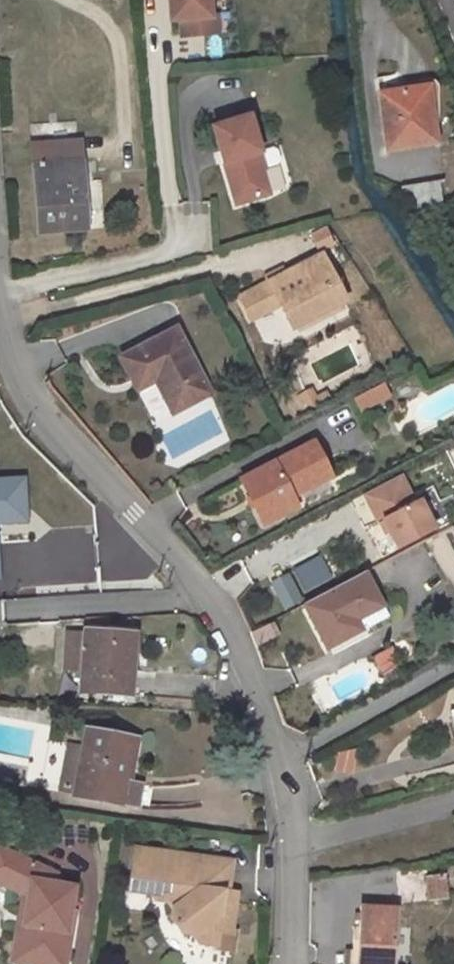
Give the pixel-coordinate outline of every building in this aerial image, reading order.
[(157,11),(166,11),(167,28),(191,27),(189,9),(198,9),(197,0),(155,0),(157,11)] [(372,120),(418,116),(416,74),(409,74),(409,63),(367,67),(372,120)] [(218,213),(254,203),(246,176),(240,178),(236,163),(244,161),(235,127),(199,137),(218,213)] [(28,255),(78,250),(69,179),(63,179),(60,165),(15,172),(28,255)] [(407,185),(408,212),(445,210),(443,182),(407,185)] [(318,250),(336,243),(330,227),(312,235),(318,250)] [(283,340),(337,314),(311,263),(233,304),(245,327),(270,314),(283,340)] [(200,404),(166,341),(110,370),(121,389),(141,379),(149,394),(165,422),(200,404)] [(141,379),(121,389),(128,404),(149,394),(141,379)] [(354,397),(360,413),(393,400),(387,384),(354,397)] [(280,513),(327,490),(309,457),(244,492),(267,536),(287,525),(280,513)] [(28,476),(0,478),(0,525),(30,524),(28,476)] [(381,539),(390,556),(425,537),(410,508),(405,510),(392,485),(357,503),(370,530),(375,527),(376,530),(381,539)] [(372,531),(377,541),(381,539),(376,530),(372,531)] [(441,548),(450,580),(453,579),(453,545),(441,548)] [(293,569),(303,592),(333,579),(322,556),(293,569)] [(290,574),(271,583),(284,611),(303,602),(290,574)] [(365,615),(348,581),(287,613),(308,659),(343,641),(336,630),(365,615)] [(394,649),(373,655),(377,669),(397,664),(394,649)] [(153,724),(158,685),(112,681),(112,682),(95,680),(91,720),(109,722),(107,738),(159,744),(160,724),(153,724)] [(433,694),(453,761),(453,760),(453,687),(433,694)] [(369,751),(337,751),(337,770),(369,770),(369,751)] [(109,799),(103,848),(156,854),(158,829),(149,828),(153,788),(110,783),(109,799)] [(109,799),(94,797),(89,846),(103,848),(109,799)] [(33,878),(39,860),(0,848),(0,888),(24,895),(30,877),(33,878)] [(34,862),(31,876),(61,882),(64,868),(34,862)] [(425,876),(425,900),(448,900),(448,876),(425,876)] [(49,954),(50,942),(57,944),(53,963),(98,963),(101,943),(81,941),(82,929),(19,904),(8,936),(49,954)] [(262,921),(163,905),(157,947),(180,952),(182,958),(200,961),(202,963),(264,963),(256,963),(262,921)] [(415,935),(439,936),(440,913),(416,911),(415,935)] [(389,929),(354,924),(349,963),(384,963),(389,929)] [(57,944),(50,942),(49,954),(47,963),(53,963),(57,944)]
